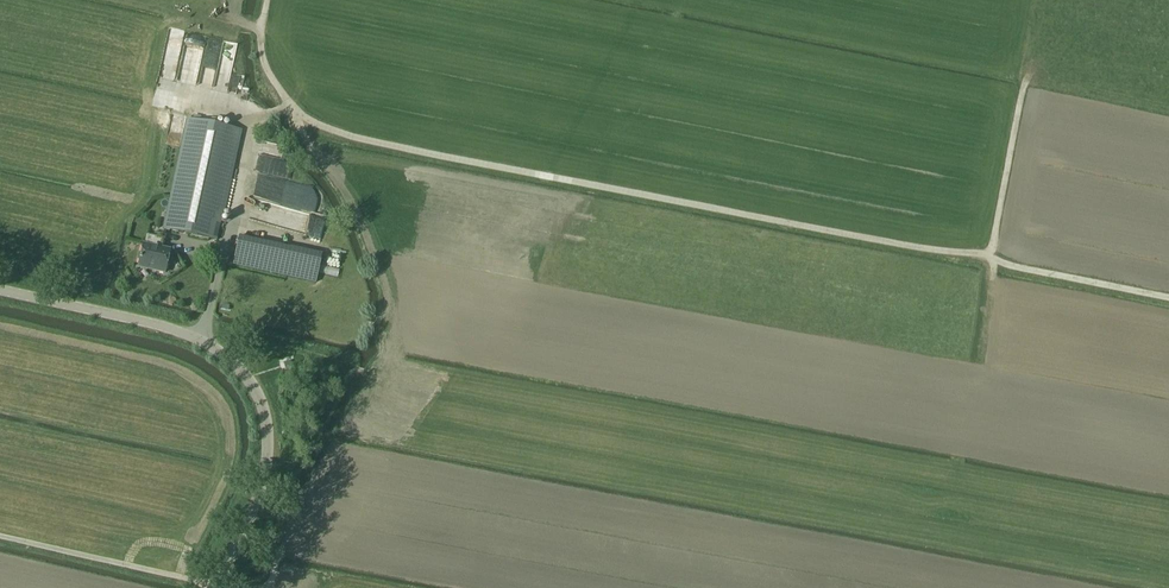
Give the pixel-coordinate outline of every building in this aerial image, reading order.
[(175,101),(191,103),(201,38),(185,36),(175,101)] [(232,74),(237,44),(208,39),(205,54),(220,56),(217,74),(214,74),(212,88),(241,93),(244,76),(232,74)] [(217,241),(234,163),(241,130),(188,118),(180,151),(164,229),(217,241)] [(316,221),(246,201),(241,218),(311,238),(316,221)] [(143,245),(138,265),(153,269),(153,271),(164,273),(169,251),(161,249),(163,239),(146,235),(143,245)] [(323,256),(240,238),(233,266),(317,284),(323,256)]
